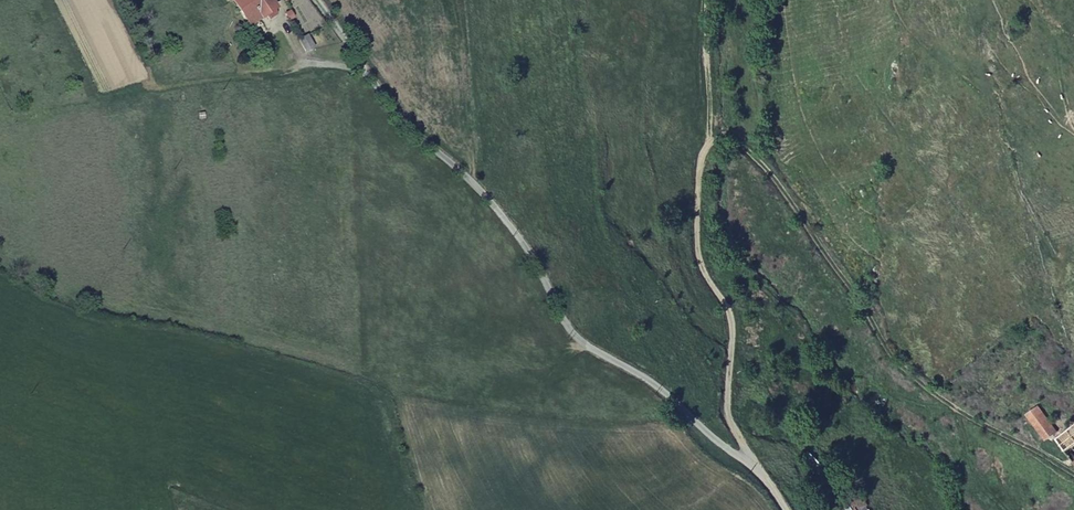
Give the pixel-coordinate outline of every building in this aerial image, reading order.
[(268,0),(234,0),(251,22),(266,12),(270,17),(276,12),(268,0)] [(314,46),(307,34),(300,38),(306,51),(314,46)] [(1058,431),(1041,405),(1029,414),(1047,439),(1058,431)] [(1073,460),(1073,426),(1058,439),(1073,460)] [(824,465),(810,451),(802,459),(817,472),(824,465)] [(863,497),(853,503),(855,508),(853,509),(860,509),(859,509),(868,506),(863,497)]
